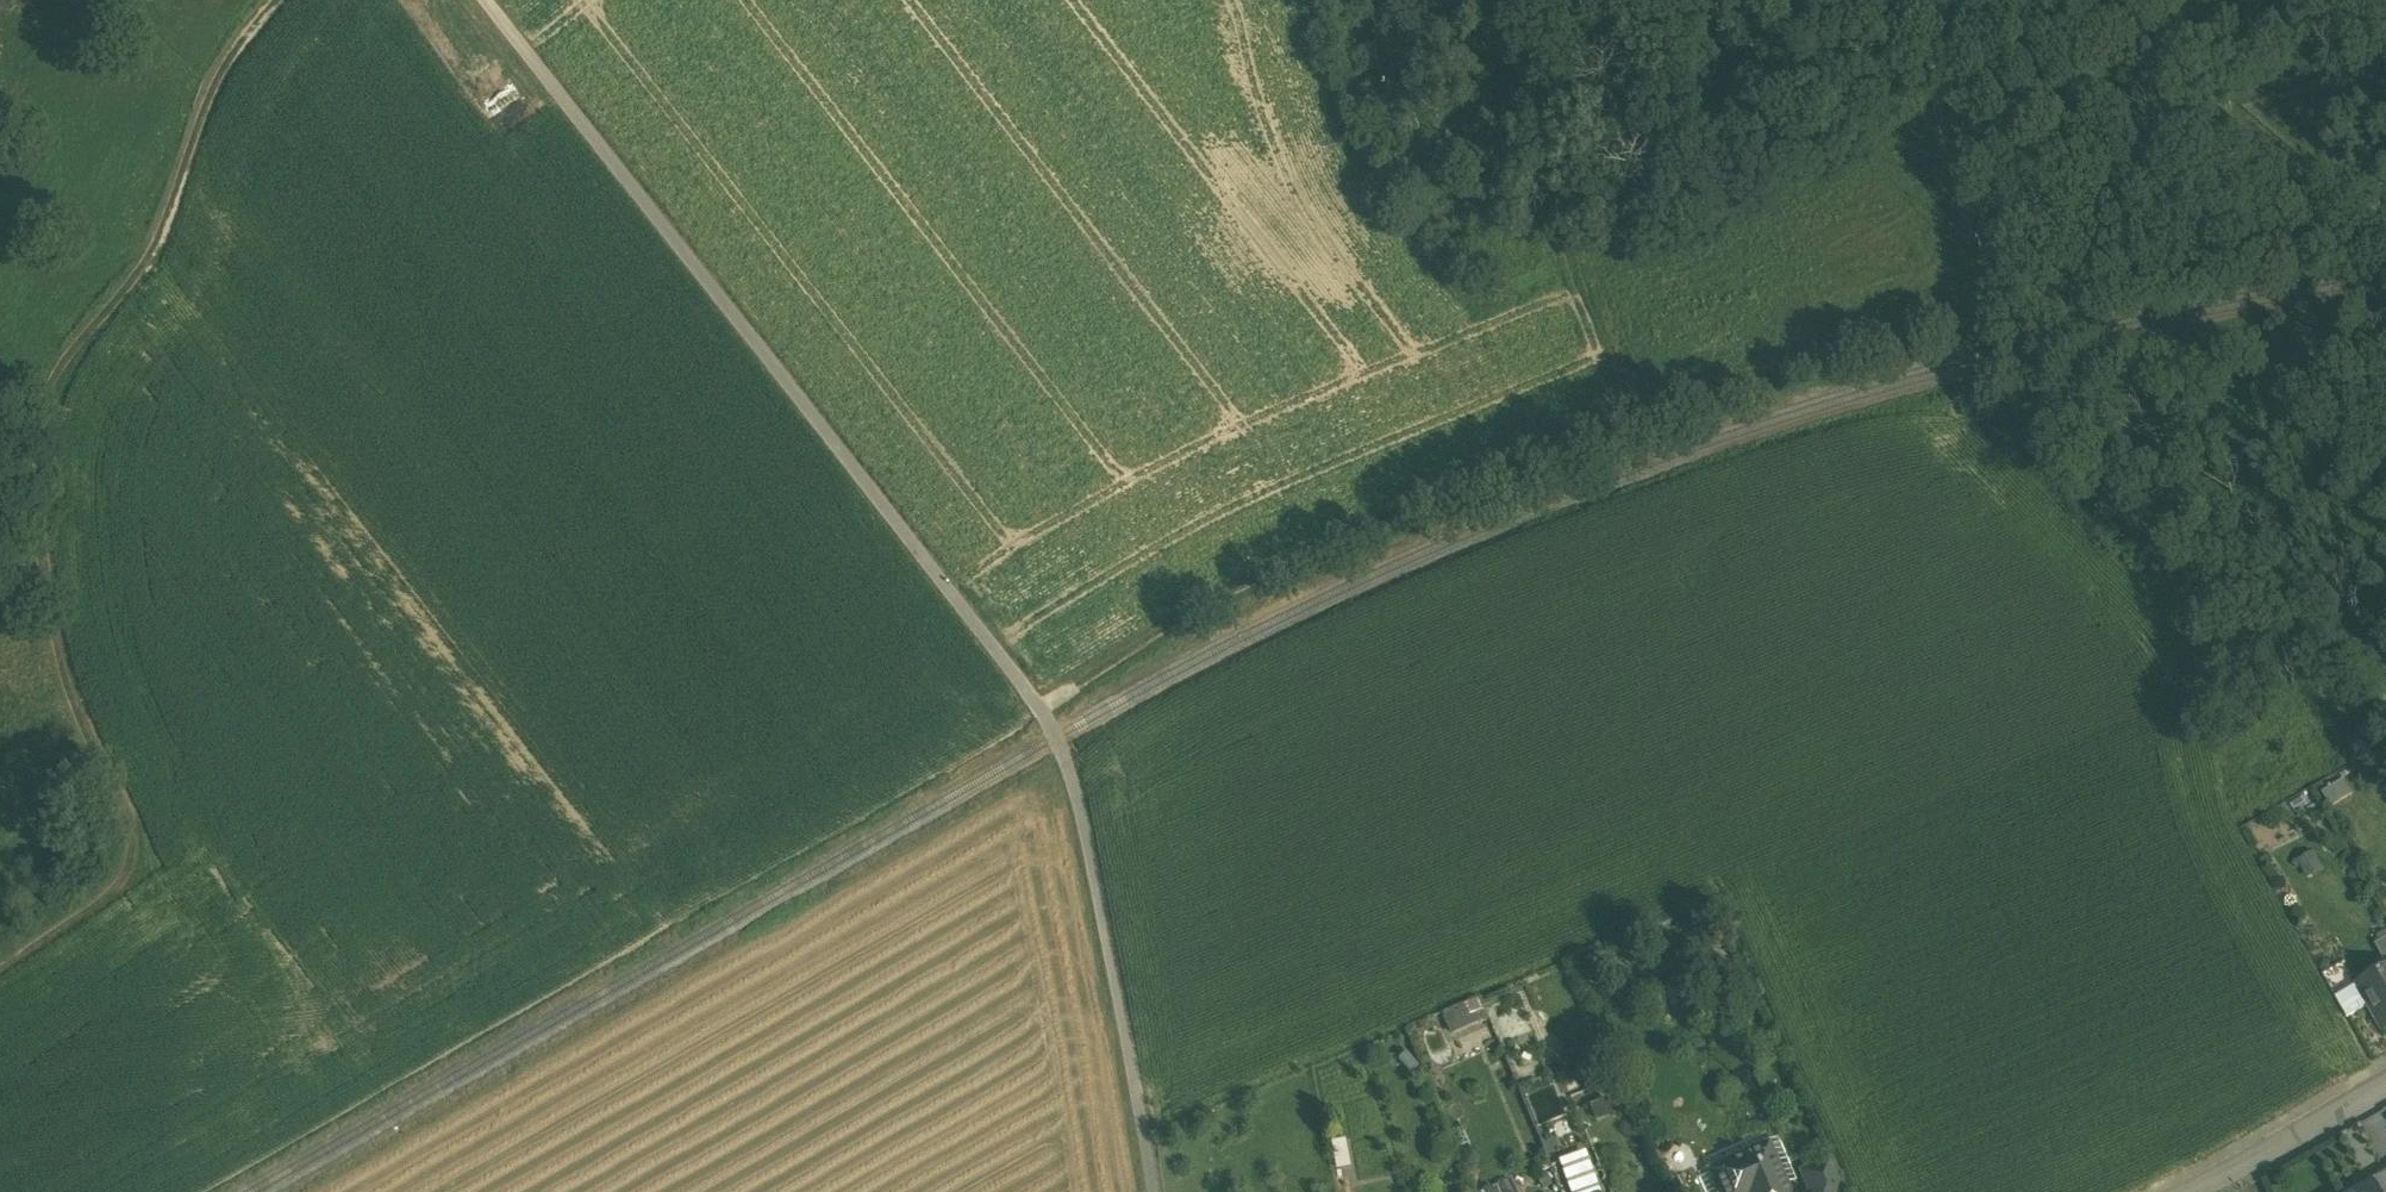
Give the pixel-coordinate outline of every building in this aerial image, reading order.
[(2375,945),(2385,964),(2385,939),(2375,945)] [(2357,983),(2383,1028),(2385,1026),(2385,967),(2357,983)] [(1483,998),(1447,1009),(1453,1032),(1490,1021),(1483,998)] [(1698,1174),(1707,1191),(1788,1191),(1785,1185),(1797,1179),(1779,1139),(1770,1142),(1765,1132),(1704,1159),(1709,1169),(1698,1174)] [(1601,1191),(1590,1150),(1562,1158),(1572,1191),(1599,1191),(1601,1191)] [(1800,1172),(1808,1191),(1843,1191),(1829,1159),(1800,1172)] [(2371,1178),(2379,1191),(2385,1191),(2385,1169),(2371,1178)] [(2348,1191),(2379,1191),(2371,1178),(2348,1191)] [(1510,1182),(1488,1191),(1514,1191),(1510,1182)]
